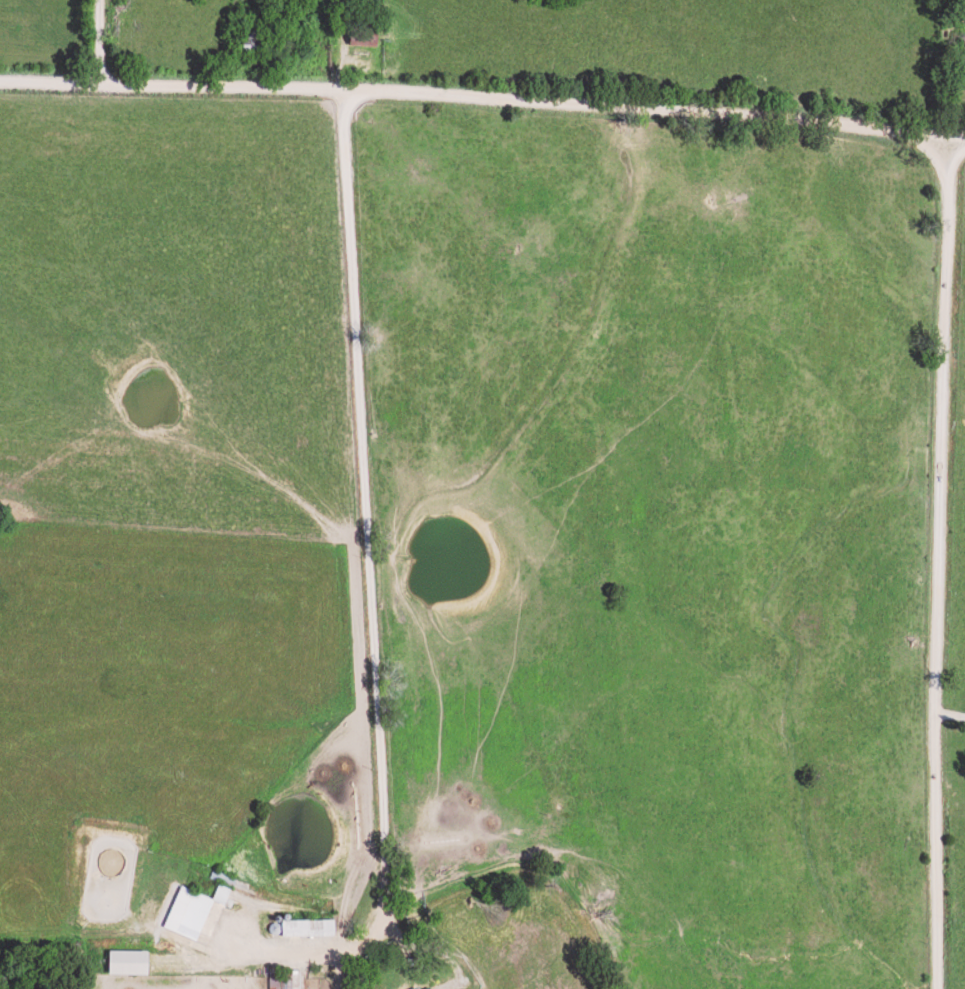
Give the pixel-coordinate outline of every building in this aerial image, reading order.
[(224,897),(228,890),(215,884),(207,900),(226,908),(230,900),(224,897)] [(158,929),(190,940),(205,897),(174,886),(158,929)] [(274,921),(275,929),(267,929),(267,937),(327,935),(327,919),(274,921)] [(100,974),(139,975),(139,951),(100,951),(100,974)] [(279,971),(278,988),(297,988),(298,971),(279,971)]
